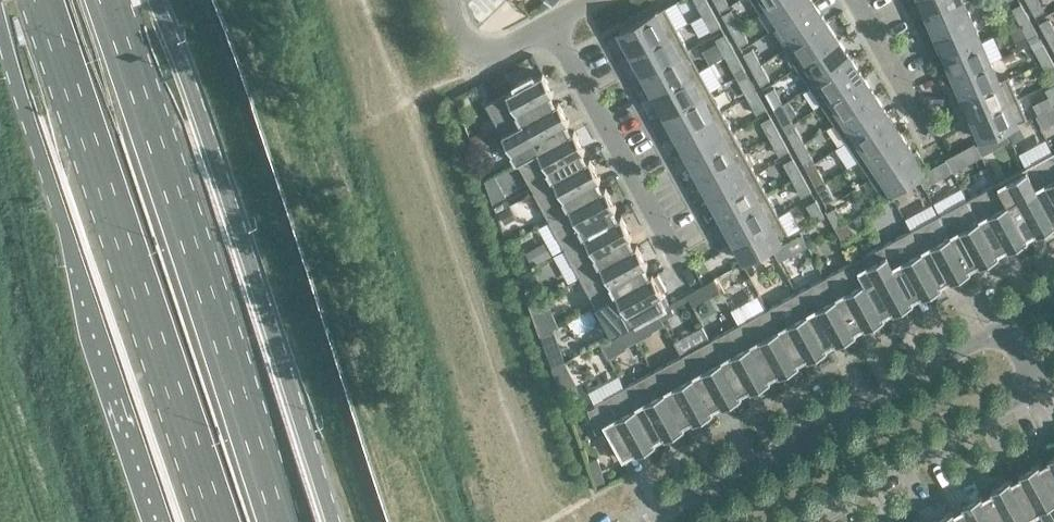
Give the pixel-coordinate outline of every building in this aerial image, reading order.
[(707,0),(695,0),(702,14),(712,9),(707,0)] [(720,10),(729,5),(727,0),(715,0),(720,10)] [(760,11),(776,0),(753,0),(760,11)] [(813,0),(776,0),(760,11),(761,12),(770,6),(781,23),(814,2),(813,0)] [(928,15),(963,0),(921,0),(928,15)] [(928,15),(937,36),(973,20),(964,1),(966,0),(963,0),(928,15)] [(1040,0),(1027,0),(1035,15),(1036,15),(1035,13),(1043,8),(1044,10),(1045,10),(1040,0)] [(826,20),(814,2),(781,23),(793,41),(784,46),(785,48),(826,20)] [(1030,18),(1021,3),(1022,5),(1014,10),(1012,7),(1012,8),(1021,23),(1030,18)] [(677,28),(665,6),(620,31),(622,35),(619,36),(629,54),(677,28)] [(721,26),(712,9),(702,14),(712,31),(711,28),(720,24),(721,26)] [(723,13),(722,14),(731,29),(740,24),(731,9),(732,11),(724,16),(723,13)] [(1039,22),(1049,39),(1053,36),(1053,27),(1049,17),(1048,17),(1050,20),(1041,24),(1040,22),(1039,22)] [(1038,34),(1030,18),(1021,23),(1029,39),(1030,39),(1028,37),(1037,32),(1038,35),(1038,34)] [(838,39),(826,20),(785,48),(797,66),(838,39)] [(982,40),(973,20),(937,36),(946,56),(982,40)] [(749,40),(740,24),(731,29),(739,45),(740,45),(739,43),(747,38),(748,40),(749,40)] [(688,48),(677,28),(629,54),(640,75),(688,48)] [(735,50),(725,33),(726,35),(717,40),(716,38),(725,55),(735,50)] [(851,57),(838,39),(797,66),(810,85),(851,57)] [(991,61),(982,40),(946,56),(955,76),(991,61)] [(1051,57),(1042,42),(1043,44),(1035,49),(1034,46),(1033,47),(1042,63),(1051,57)] [(699,69),(688,48),(640,75),(651,95),(699,69)] [(744,52),(743,53),(752,68),(761,63),(753,48),(752,48),(753,50),(745,55),(744,52)] [(744,67),(735,50),(725,55),(734,72),(735,72),(734,70),(742,65),(743,67),(744,67)] [(863,76),(851,57),(810,85),(822,104),(863,76)] [(1051,57),(1042,63),(1051,78),(1050,76),(1053,74),(1053,63),(1051,57)] [(999,80),(991,61),(955,76),(964,97),(1009,77),(1009,75),(999,80)] [(770,79),(761,63),(752,68),(761,84),(760,82),(768,77),(769,80),(770,79)] [(711,90),(699,69),(651,95),(663,116),(711,90)] [(554,92),(543,72),(535,77),(533,75),(515,85),(517,87),(487,104),(503,133),(560,102),(559,101),(552,105),(547,96),(554,92)] [(757,91),(748,74),(747,74),(749,77),(740,81),(739,79),(738,79),(748,96),(757,91)] [(876,95),(863,76),(822,104),(834,122),(876,95)] [(1018,97),(1009,77),(964,97),(973,117),(1018,97)] [(765,92),(774,108),(783,103),(774,87),(775,89),(767,94),(765,92)] [(1047,91),(1046,89),(1045,89),(1053,105),(1053,87),(1047,91)] [(722,110),(711,90),(663,116),(674,137),(722,110)] [(766,108),(757,91),(748,96),(757,113),(756,111),(765,106),(766,108)] [(888,113),(876,95),(834,122),(847,141),(888,113)] [(1028,119),(1018,97),(973,117),(974,119),(971,121),(978,136),(980,135),(982,138),(1028,119)] [(570,121),(560,102),(503,133),(518,162),(575,131),(575,130),(568,134),(563,125),(570,121)] [(791,119),(783,103),(774,108),(782,124),(783,123),(782,121),(790,117),(791,119)] [(1039,113),(1045,124),(1053,119),(1053,116),(1049,108),(1039,113)] [(733,131),(722,110),(674,137),(685,157),(733,131)] [(900,131),(888,113),(847,141),(859,159),(900,131)] [(780,133),(771,116),(770,116),(771,118),(763,123),(762,121),(761,121),(770,138),(780,133)] [(1018,123),(1009,129),(1014,138),(1024,133),(1018,123)] [(787,131),(786,131),(795,147),(804,142),(796,126),(795,127),(796,129),(788,133),(787,131)] [(481,129),(469,135),(475,146),(487,140),(481,129)] [(585,149),(575,131),(518,162),(534,190),(591,159),(590,158),(583,162),(578,153),(585,149)] [(745,152),(733,131),(685,157),(697,178),(745,152)] [(913,150),(900,131),(859,159),(871,177),(913,150)] [(789,150),(780,133),(770,138),(780,155),(779,152),(787,148),(789,150)] [(988,136),(977,142),(983,153),(994,147),(988,136)] [(813,158),(804,142),(795,147),(804,163),(803,160),(811,156),(813,158)] [(914,152),(913,150),(871,177),(884,197),(926,169),(924,166),(926,165),(917,150),(914,152)] [(957,151),(946,157),(953,169),(964,163),(957,151)] [(1025,167),(1053,219),(1053,217),(1053,216),(1053,151),(1025,167)] [(756,173),(745,152),(697,178),(708,199),(756,173)] [(802,174),(793,157),(794,160),(785,164),(784,162),(793,179),(802,174)] [(601,178),(591,159),(534,190),(550,219),(607,188),(606,187),(599,191),(594,182),(601,178)] [(808,170),(817,186),(826,181),(817,165),(817,166),(818,168),(810,172),(808,170)] [(930,167),(920,173),(926,184),(936,178),(930,167)] [(1025,167),(997,182),(1028,239),(1029,239),(1025,232),(1034,227),(1038,234),(1053,225),(1053,219),(1025,167)] [(767,193),(756,173),(708,199),(719,220),(767,193)] [(812,191),(802,174),(793,179),(802,196),(803,196),(801,194),(810,189),(811,191),(812,191)] [(834,197),(826,181),(817,186),(825,202),(826,202),(824,200),(833,195),(834,197)] [(1028,239),(997,182),(968,198),(999,255),(1000,254),(996,247),(1005,242),(1009,249),(1028,239)] [(617,207),(607,188),(550,219),(565,248),(622,217),(622,216),(615,220),(610,211),(617,207)] [(779,214),(767,193),(719,220),(731,240),(779,214)] [(999,255),(968,198),(940,214),(971,271),(972,270),(968,263),(977,258),(981,265),(999,255)] [(826,216),(816,199),(817,202),(808,206),(807,204),(816,222),(826,216)] [(508,205),(499,210),(505,221),(515,216),(508,205)] [(836,209),(831,212),(828,213),(827,211),(826,211),(835,227),(837,227),(844,222),(836,206),(835,206),(836,209)] [(790,236),(779,214),(731,240),(740,258),(743,256),(745,260),(790,236)] [(971,271),(940,214),(911,229),(942,286),(943,286),(939,279),(948,274),(952,281),(971,271)] [(632,235),(622,217),(565,248),(581,276),(638,245),(637,244),(630,248),(625,239),(632,235)] [(844,222),(837,227),(842,236),(853,229),(848,220),(844,222)] [(942,286),(911,229),(882,245),(913,302),(914,301),(910,294),(919,289),(923,296),(942,286)] [(801,234),(774,249),(780,260),(807,245),(801,234)] [(542,241),(526,250),(533,263),(550,254),(542,241)] [(648,264),(638,245),(581,276),(597,305),(654,274),(653,273),(646,277),(641,268),(648,264)] [(913,302),(882,245),(854,261),(885,318),(886,317),(882,310),(891,305),(895,312),(913,302)] [(885,318),(854,261),(825,276),(856,333),(857,333),(853,325),(862,321),(866,328),(885,318)] [(532,268),(519,273),(524,286),(538,280),(532,268)] [(664,293),(654,274),(597,305),(613,334),(618,332),(629,326),(645,317),(657,310),(666,305),(665,304),(661,305),(657,296),(664,293)] [(856,333),(825,276),(796,292),(827,349),(828,348),(825,341),(833,336),(837,343),(856,333)] [(714,278),(702,285),(708,296),(721,289),(714,278)] [(827,349),(796,292),(768,308),(799,364),(800,364),(796,357),(805,352),(809,359),(827,349)] [(666,305),(657,310),(662,318),(674,312),(669,303),(666,305)] [(799,364),(768,308),(739,323),(770,380),(771,380),(767,372),(776,368),(780,375),(799,364)] [(657,310),(645,317),(652,329),(664,322),(662,318),(657,310)] [(770,380),(739,323),(710,339),(742,396),(743,395),(739,388),(748,383),(751,390),(770,380)] [(629,326),(618,332),(625,345),(636,339),(629,326)] [(742,396),(710,339),(682,355),(713,411),(714,411),(710,404),(719,399),(723,406),(742,396)] [(559,345),(546,350),(552,367),(565,361),(559,345)] [(713,411),(682,355),(653,370),(684,427),(685,427),(681,419),(690,415),(694,422),(713,411)] [(684,427),(653,370),(625,386),(656,443),(657,442),(653,435),(662,430),(666,437),(684,427)] [(656,443),(625,386),(595,402),(596,404),(590,408),(590,407),(588,407),(596,431),(597,431),(597,430),(607,424),(624,455),(626,454),(624,451),(633,446),(637,453),(656,443)] [(1048,457),(1052,464),(1043,469),(1040,462),(1039,463),(1053,491),(1053,454),(1048,457)] [(598,457),(588,461),(593,475),(602,472),(603,471),(598,457)] [(1039,463),(1020,473),(1024,480),(1015,485),(1011,478),(1010,478),(1034,521),(1053,521),(1053,491),(1039,463)] [(1010,478),(991,489),(995,496),(986,501),(982,493),(981,494),(997,521),(1034,521),(1010,478)] [(981,494),(963,504),(966,511),(958,516),(954,509),(953,510),(959,521),(997,521),(981,494)] [(953,510),(934,520),(935,521),(959,521),(953,510)]
